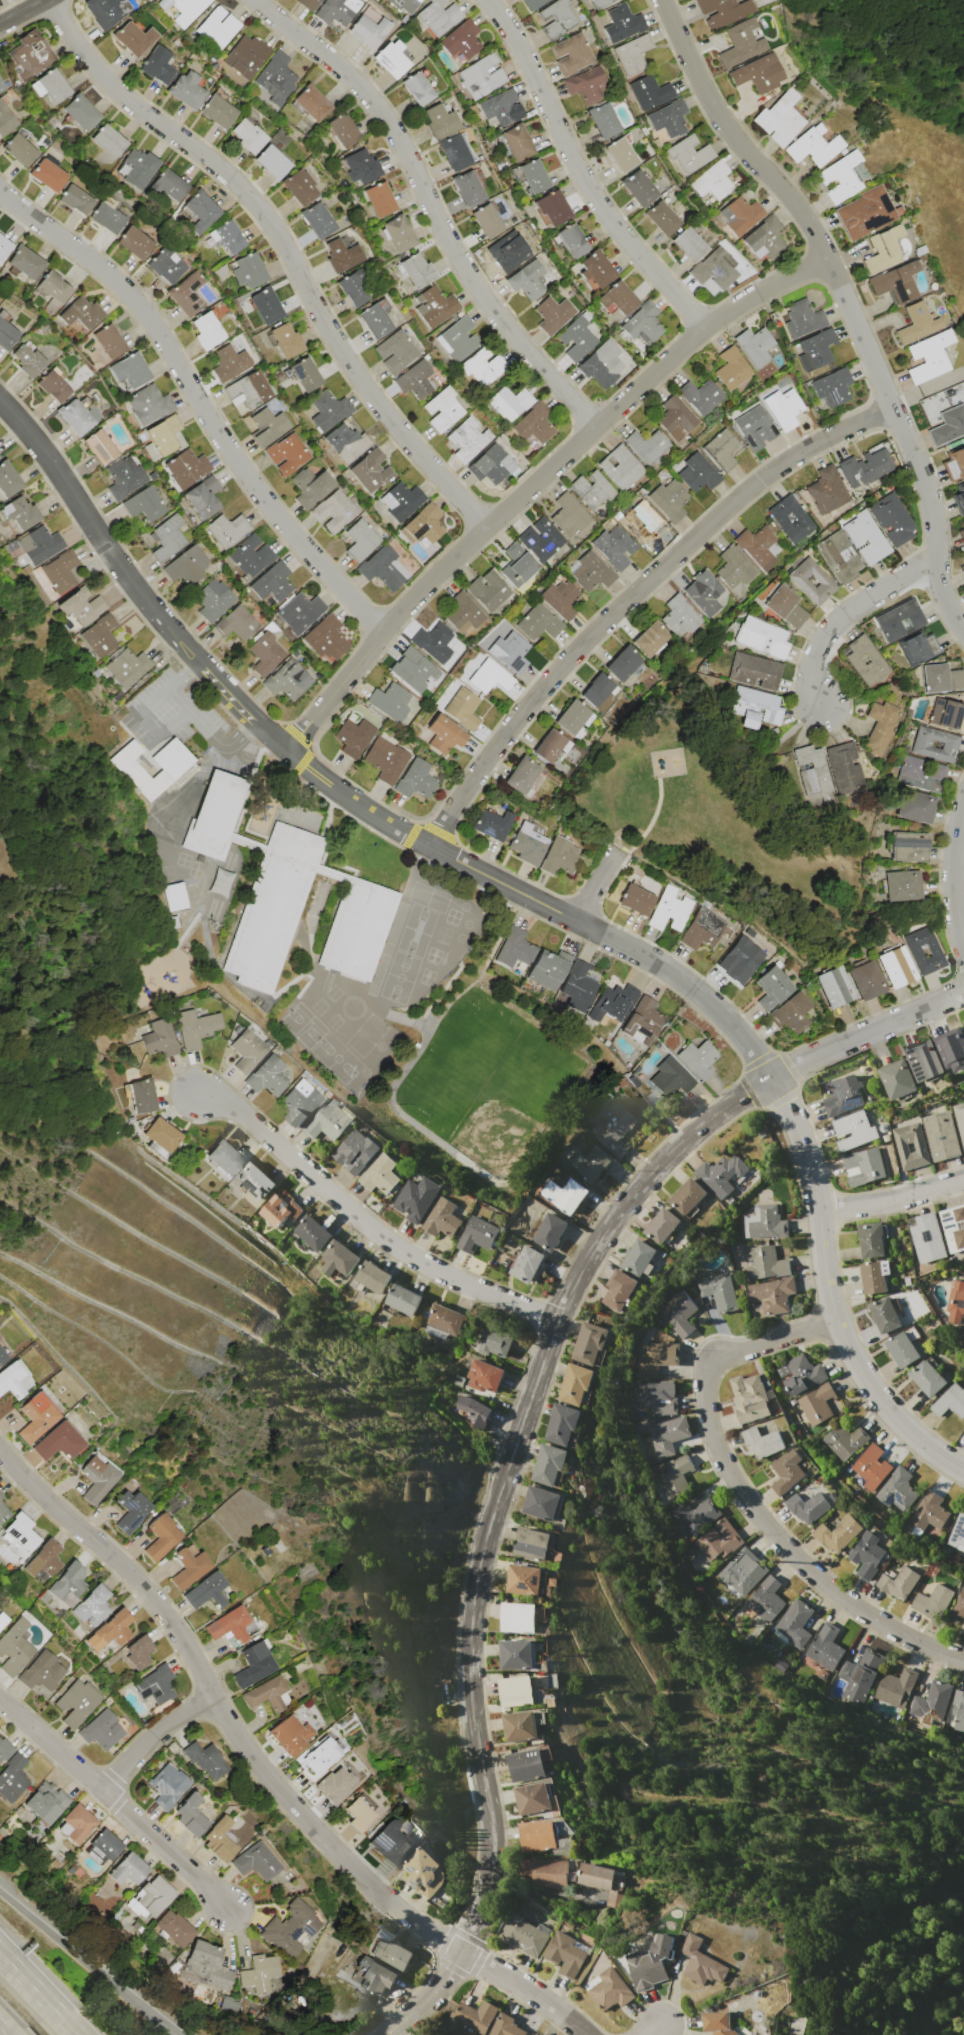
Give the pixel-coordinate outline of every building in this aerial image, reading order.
[(115,1),(116,0),(127,0),(134,10),(112,27),(112,28),(102,35),(91,21),(98,16),(97,14),(99,13),(90,1),(91,0),(114,0),(115,1)] [(166,1),(167,0),(209,0),(211,2),(183,31),(172,20),(179,13),(166,1)] [(298,1),(297,0),(320,0),(311,13),(296,2),(298,1)] [(313,16),(325,0),(356,0),(361,4),(342,28),(331,20),(327,26),(313,16)] [(398,11),(385,0),(422,0),(408,17),(400,9),(398,11)] [(431,2),(428,0),(448,0),(440,7),(443,11),(453,3),(464,17),(442,36),(441,35),(436,38),(427,27),(421,32),(410,19),(431,2)] [(529,13),(521,0),(549,0),(529,13)] [(537,13),(557,0),(568,0),(571,5),(567,7),(578,23),(549,43),(540,29),(553,21),(550,18),(544,22),(537,13)] [(596,11),(590,0),(617,0),(596,11)] [(737,4),(746,0),(751,0),(756,12),(710,33),(704,19),(717,13),(715,10),(702,16),(695,0),(735,0),(737,4)] [(625,2),(630,13),(632,13),(634,17),(641,13),(648,29),(636,34),(635,33),(611,44),(603,28),(613,24),(607,12),(616,8),(615,7),(625,2)] [(217,5),(226,13),(221,19),(222,21),(228,14),(241,25),(216,54),(192,34),(217,5)] [(361,14),(375,25),(381,18),(391,25),(372,50),(348,32),(361,14)] [(468,17),(480,31),(474,36),(483,47),(459,67),(438,43),(468,17)] [(753,17),(758,27),(750,31),(755,41),(763,37),(769,49),(754,56),(754,55),(730,66),(731,67),(724,70),(717,55),(732,47),(724,31),(753,17)] [(129,21),(142,35),(149,27),(158,36),(136,59),(111,36),(118,29),(120,30),(129,21)] [(32,29),(45,47),(47,45),(56,59),(21,84),(2,56),(19,44),(16,40),(32,29)] [(581,32),(596,63),(591,65),(590,64),(577,70),(577,71),(563,78),(555,62),(567,56),(566,53),(554,59),(548,47),(581,32)] [(613,49),(647,33),(654,47),(640,54),(646,67),(626,77),(613,49)] [(247,81),(222,61),(242,35),(249,40),(252,37),(254,38),(255,37),(257,37),(272,49),(247,81)] [(371,57),(394,36),(404,47),(399,52),(410,64),(393,80),(371,57)] [(157,44),(174,56),(168,65),(175,70),(165,86),(152,77),(151,79),(139,70),(157,44)] [(276,49),(290,59),(285,65),(287,66),(286,68),(298,77),(292,85),(295,87),(277,110),(269,104),(266,107),(254,97),(258,91),(250,85),(270,59),(269,58),(276,49)] [(457,73),(492,51),(499,62),(485,70),(488,75),(499,68),(507,80),(472,101),(461,82),(462,81),(457,73)] [(772,52),(785,79),(778,83),(779,86),(758,95),(750,80),(735,87),(728,73),(772,52)] [(562,82),(573,76),(574,77),(590,69),(589,69),(598,64),(606,81),(597,86),(603,98),(599,99),(600,101),(585,108),(579,94),(577,95),(576,93),(569,96),(562,82)] [(53,67),(71,92),(52,106),(46,97),(44,98),(41,94),(36,97),(28,86),(35,81),(38,78),(37,78),(53,67)] [(424,67),(429,75),(423,79),(435,97),(419,108),(410,94),(408,95),(400,82),(424,67)] [(166,91),(170,86),(171,87),(178,77),(177,77),(180,73),(184,76),(188,70),(192,72),(192,71),(205,81),(200,88),(208,94),(203,100),(202,99),(197,106),(198,107),(194,112),(166,91)] [(628,84),(651,73),(658,88),(670,82),(676,96),(661,104),(661,103),(641,112),(628,84)] [(308,82),(332,108),(314,124),(292,100),(304,89),(302,87),(308,82)] [(477,103),(511,87),(518,103),(511,106),(517,119),(498,128),(496,124),(488,128),(477,103)] [(790,87),(800,96),(790,107),(792,109),(793,108),(804,118),(803,119),(805,121),(806,120),(807,122),(782,149),(769,136),(773,132),(772,130),(767,135),(752,120),(764,107),(767,111),(790,87)] [(77,92),(100,117),(83,133),(61,108),(73,97),(72,96),(77,92)] [(19,122),(0,138),(0,97),(6,93),(12,100),(5,105),(19,122)] [(199,112),(213,93),(238,112),(224,130),(199,112)] [(646,116),(671,103),(671,102),(682,97),(689,111),(681,115),(685,123),(683,124),(687,132),(678,136),(677,135),(669,139),(663,127),(654,132),(646,116)] [(607,101),(622,130),(601,141),(585,110),(592,107),(593,108),(607,101)] [(423,110),(439,103),(441,107),(446,104),(449,111),(453,110),(461,129),(433,142),(425,124),(428,123),(423,110)] [(343,111),(361,137),(343,150),(325,124),(343,111)] [(243,117),(252,127),(254,125),(268,139),(251,156),(237,142),(240,140),(238,139),(237,140),(229,132),(243,117)] [(520,122),(535,154),(513,164),(498,133),(520,122)] [(784,150),(812,126),(814,128),(820,122),(823,125),(826,128),(829,125),(846,146),(819,168),(810,158),(811,156),(808,153),(795,164),(784,150)] [(104,123),(127,143),(113,159),(90,139),(104,123)] [(16,132),(39,153),(24,169),(1,148),(16,132)] [(437,141),(446,137),(447,138),(458,133),(458,134),(459,134),(472,163),(451,172),(437,141)] [(693,133),(699,143),(692,147),(695,152),(709,143),(717,156),(686,176),(675,158),(671,161),(664,151),(693,133)] [(622,136),(639,162),(635,165),(636,167),(626,174),(624,171),(620,174),(604,148),(622,136)] [(269,144),(291,165),(276,181),(253,159),(269,144)] [(140,191),(122,179),(131,166),(123,161),(132,148),(139,153),(140,152),(144,154),(146,153),(159,162),(140,191)] [(342,158),(364,148),(368,156),(370,155),(372,160),(375,158),(382,174),(355,186),(353,181),(348,183),(344,173),(348,171),(342,158)] [(857,148),(864,160),(862,161),(871,175),(861,182),(864,187),(834,206),(815,176),(857,148)] [(28,174),(41,156),(68,176),(55,194),(28,174)] [(536,158),(549,186),(530,195),(517,167),(536,158)] [(689,184),(721,159),(731,171),(725,176),(726,178),(727,177),(735,187),(718,201),(709,191),(700,198),(689,184)] [(165,167),(189,186),(176,203),(160,191),(155,197),(146,190),(165,167)] [(300,168),(303,172),(304,171),(314,184),(312,186),(318,194),(300,208),(279,181),(284,177),(286,179),(300,168)] [(638,168),(659,195),(641,209),(619,182),(628,175),(629,176),(638,168)] [(471,169),(486,198),(465,208),(450,178),(462,172),(463,173),(471,169)] [(384,181),(396,209),(375,218),(363,191),(384,181)] [(70,182),(95,199),(84,217),(71,208),(70,209),(58,201),(70,182)] [(849,242),(834,210),(861,197),(860,194),(881,184),(898,219),(849,242)] [(198,188),(221,213),(196,236),(189,228),(197,220),(183,205),(185,204),(184,203),(195,193),(195,194),(198,191),(196,190),(198,188)] [(557,188),(571,216),(550,227),(544,217),(541,219),(532,202),(557,188)] [(740,195),(748,206),(755,200),(766,214),(736,238),(725,225),(729,222),(720,211),(740,195)] [(660,200),(682,224),(665,239),(642,214),(650,207),(651,208),(660,200)] [(102,201),(114,210),(115,208),(127,218),(114,236),(89,218),(102,201)] [(299,213),(305,209),(318,201),(322,206),(324,204),(333,217),(330,219),(337,229),(318,241),(299,213)] [(488,203),(503,229),(485,239),(470,213),(488,203)] [(401,213),(416,243),(396,253),(381,225),(395,218),(394,216),(401,213)] [(742,240),(773,214),(783,225),(777,231),(780,235),(778,236),(786,246),(769,260),(764,254),(767,252),(761,245),(752,253),(742,240)] [(230,219),(238,231),(237,231),(245,245),(229,255),(218,238),(213,242),(207,233),(230,219)] [(548,238),(573,222),(581,235),(580,236),(589,249),(572,260),(560,241),(553,246),(548,238)] [(131,224),(137,229),(138,228),(142,231),(141,233),(155,244),(140,262),(116,242),(131,224)] [(900,224),(905,235),(893,241),(902,261),(868,276),(861,261),(877,254),(874,249),(873,249),(868,238),(900,224)] [(687,225),(708,248),(692,264),(671,241),(687,225)] [(514,227),(534,257),(530,259),(529,257),(516,266),(517,268),(504,276),(494,262),(505,254),(495,240),(514,227)] [(13,246),(0,262),(0,236),(13,246)] [(337,237),(344,250),(356,244),(364,259),(333,275),(326,260),(329,258),(325,251),(327,250),(325,244),(337,237)] [(18,244),(45,263),(32,282),(6,263),(15,251),(13,250),(18,244)] [(146,265),(159,252),(158,252),(166,244),(174,252),(173,253),(188,267),(169,286),(158,275),(157,276),(146,265)] [(719,245),(726,252),(727,252),(737,263),(733,267),(738,273),(721,289),(710,277),(700,286),(688,274),(719,245)] [(595,248),(616,275),(598,289),(589,278),(590,277),(585,270),(584,271),(578,263),(590,254),(589,253),(595,248)] [(254,252),(267,280),(246,290),(243,283),(237,286),(227,264),(254,252)] [(416,252),(424,264),(427,262),(436,277),(413,291),(404,278),(402,279),(393,267),(416,252)] [(536,258),(546,273),(541,277),(545,282),(542,284),(547,291),(530,303),(519,287),(512,292),(503,280),(518,269),(519,270),(536,258)] [(915,259),(920,270),(908,275),(909,278),(911,277),(920,296),(897,306),(890,290),(874,297),(866,280),(881,273),(882,275),(893,270),(892,269),(915,259)] [(336,283),(353,273),(352,272),(365,265),(378,288),(372,292),(373,293),(369,296),(370,298),(352,308),(345,296),(344,296),(336,283)] [(36,286),(43,277),(43,278),(49,270),(60,279),(59,281),(72,290),(60,305),(47,296),(48,295),(36,286)] [(196,270),(206,283),(196,290),(196,289),(194,291),(204,304),(186,319),(175,304),(174,304),(165,292),(171,287),(172,288),(196,270)] [(618,280),(639,303),(623,317),(616,310),(609,316),(595,301),(611,286),(610,286),(613,283),(614,285),(615,284),(614,283),(618,280)] [(434,284),(444,298),(450,294),(460,308),(428,331),(408,303),(434,284)] [(268,285),(284,317),(263,327),(255,311),(253,312),(245,296),(268,285)] [(57,317),(80,296),(86,302),(87,301),(91,304),(93,302),(105,314),(87,331),(75,319),(66,327),(57,317)] [(548,296),(557,305),(564,299),(576,312),(549,338),(536,326),(543,319),(534,310),(548,296)] [(384,297),(390,308),(383,313),(393,328),(374,340),(364,325),(363,325),(359,318),(359,317),(357,314),(384,297)] [(790,339),(784,324),(789,321),(786,313),(789,312),(787,307),(791,306),(790,304),(806,297),(812,313),(821,309),(827,323),(790,339)] [(620,328),(640,308),(639,307),(648,299),(660,311),(654,317),(655,318),(654,320),(664,330),(652,342),(651,341),(645,346),(636,336),(632,340),(620,328)] [(904,308),(922,300),(931,320),(939,316),(944,326),(901,346),(895,332),(911,324),(904,308)] [(4,352),(0,349),(0,310),(1,309),(12,319),(8,324),(20,334),(4,352)] [(191,323),(209,311),(226,337),(203,352),(193,337),(198,334),(191,323)] [(465,314),(474,326),(464,334),(467,338),(473,333),(477,338),(480,335),(484,341),(453,365),(445,355),(451,351),(439,335),(465,314)] [(581,314),(589,324),(585,327),(599,342),(574,365),(563,353),(569,349),(566,345),(564,347),(555,337),(581,314)] [(264,333),(286,321),(292,333),(295,332),(304,349),(283,360),(275,345),(272,347),(264,333)] [(92,335),(101,329),(100,328),(104,325),(105,327),(110,323),(128,349),(109,361),(92,335)] [(733,338),(747,328),(752,335),(763,327),(775,344),(765,351),(771,359),(756,370),(733,338)] [(401,328),(421,356),(417,359),(416,357),(404,366),(405,368),(392,377),(382,362),(392,355),(391,353),(382,360),(373,348),(401,328)] [(798,342),(831,328),(838,343),(834,345),(833,343),(827,346),(833,361),(804,373),(797,356),(803,354),(798,342)] [(906,347),(948,329),(954,342),(942,347),(951,369),(912,386),(906,370),(923,362),(920,357),(912,361),(906,347)] [(609,338),(621,351),(615,357),(623,367),(616,373),(619,375),(602,390),(589,375),(585,378),(576,368),(609,338)] [(27,340),(36,348),(34,350),(47,362),(30,380),(17,368),(19,366),(16,364),(18,361),(11,354),(21,343),(23,345),(27,340)] [(229,343),(235,355),(244,350),(248,357),(249,357),(254,365),(220,384),(212,369),(218,366),(211,353),(229,343)] [(732,345),(741,357),(740,357),(751,372),(753,374),(727,392),(713,373),(726,363),(722,357),(720,359),(717,355),(732,345)] [(458,367),(483,347),(490,356),(483,361),(486,364),(497,354),(508,368),(480,391),(474,383),(475,382),(469,374),(466,377),(458,367)] [(136,351),(151,378),(127,392),(120,380),(116,382),(107,367),(117,362),(136,351)] [(306,356),(322,383),(304,394),(288,367),(306,356)] [(392,381),(423,358),(434,372),(426,378),(429,382),(432,379),(437,386),(433,389),(433,390),(417,402),(409,390),(403,395),(392,381)] [(54,366),(61,373),(57,376),(72,392),(58,405),(47,393),(45,395),(35,383),(54,366)] [(810,383),(845,367),(853,384),(846,387),(851,398),(826,409),(821,398),(818,400),(810,383)] [(223,388),(257,369),(272,396),(247,410),(242,401),(233,406),(223,388)] [(676,391),(688,380),(696,389),(708,378),(725,397),(702,419),(676,391)] [(153,383),(161,397),(168,393),(176,409),(165,414),(165,413),(150,421),(151,423),(141,428),(132,412),(133,412),(125,398),(153,383)] [(449,385),(457,394),(453,398),(465,413),(461,416),(452,423),(452,424),(438,435),(427,423),(439,412),(437,410),(429,417),(421,407),(449,385)] [(503,385),(513,396),(523,388),(534,402),(523,411),(522,410),(507,424),(502,418),(500,419),(493,411),(492,412),(484,402),(503,385)] [(322,433),(311,418),(318,413),(310,402),(312,400),(311,399),(327,387),(333,396),(332,397),(335,401),(336,400),(337,401),(344,396),(355,410),(344,418),(343,417),(322,433)] [(762,400),(778,390),(781,395),(792,388),(805,409),(793,416),(798,424),(783,434),(762,400)] [(673,393),(699,422),(685,434),(681,429),(678,432),(683,436),(675,443),(655,420),(665,411),(659,405),(673,393)] [(54,411),(61,406),(62,407),(73,398),(74,399),(75,398),(95,422),(77,438),(54,411)] [(510,428),(531,409),(530,407),(539,399),(551,412),(544,418),(555,431),(539,445),(529,435),(522,441),(510,428)] [(961,404),(963,410),(963,433),(934,447),(926,431),(943,424),(939,414),(961,404)] [(732,421),(759,405),(778,436),(767,443),(760,433),(757,435),(764,445),(751,453),(732,421)] [(266,406),(273,417),(282,411),(293,427),(259,450),(249,435),(257,430),(249,418),(266,406)] [(145,431),(173,414),(182,428),(178,431),(186,446),(177,451),(176,448),(152,462),(143,447),(151,442),(145,431)] [(470,416),(478,425),(475,428),(481,434),(487,428),(495,437),(462,467),(453,457),(454,456),(453,454),(457,450),(446,437),(470,416)] [(323,437),(334,428),(335,429),(342,423),(348,430),(349,428),(351,431),(354,429),(359,435),(363,432),(373,444),(346,466),(323,437)] [(100,428),(118,453),(100,466),(81,440),(90,434),(91,435),(100,428)] [(701,449),(725,428),(743,449),(732,458),(737,462),(723,474),(701,449)] [(623,441),(634,430),(643,440),(647,436),(648,437),(657,429),(671,445),(647,467),(623,441)] [(294,432),(311,457),(295,468),(296,470),(284,478),(276,468),(285,461),(284,458),(274,465),(263,450),(275,442),(277,444),(294,432)] [(495,442),(518,466),(516,467),(519,471),(511,478),(507,473),(493,486),(484,476),(478,482),(466,469),(495,442)] [(620,443),(646,471),(633,482),(632,482),(622,491),(597,464),(620,443)] [(837,464),(853,456),(855,462),(860,459),(862,463),(865,461),(860,452),(866,449),(867,451),(881,443),(888,455),(893,452),(901,467),(870,484),(869,483),(863,486),(862,485),(851,490),(837,464)] [(348,469),(364,457),(363,457),(377,446),(386,457),(377,464),(382,470),(387,465),(396,476),(384,485),(382,483),(368,494),(348,469)] [(945,453),(963,446),(963,477),(950,483),(941,462),(948,459),(945,453)] [(188,448),(195,459),(202,454),(213,469),(179,492),(169,477),(170,477),(162,465),(188,448)] [(677,475),(687,466),(684,462),(697,451),(721,479),(708,491),(703,485),(693,494),(677,475)] [(149,480),(125,495),(126,497),(119,501),(119,502),(116,504),(106,489),(112,485),(111,483),(113,482),(105,469),(121,458),(122,459),(129,455),(136,467),(140,465),(149,480)] [(5,499),(0,490),(0,463),(2,461),(2,460),(5,458),(24,486),(5,499)] [(804,487),(816,481),(815,479),(819,477),(816,471),(830,463),(836,474),(835,474),(849,501),(819,516),(813,504),(814,503),(811,496),(809,497),(804,487)] [(307,467),(315,477),(323,470),(336,485),(314,503),(315,505),(306,512),(294,499),(299,494),(297,492),(299,490),(290,480),(302,469),(303,470),(307,467)] [(595,468),(617,493),(608,502),(605,499),(590,512),(567,486),(580,475),(590,486),(593,484),(586,477),(595,468)] [(182,494),(211,474),(222,490),(218,493),(217,491),(212,494),(221,507),(200,521),(182,494)] [(648,496),(660,485),(664,488),(673,479),(690,498),(680,507),(686,513),(673,524),(648,496)] [(399,481),(408,491),(414,486),(426,498),(398,525),(385,511),(387,509),(379,500),(399,481)] [(957,486),(963,483),(963,515),(960,517),(951,496),(960,492),(957,486)] [(150,484),(167,511),(143,526),(136,514),(130,518),(121,503),(150,484)] [(338,488),(358,512),(341,526),(342,527),(331,536),(324,528),(325,527),(323,525),(331,518),(329,516),(319,523),(309,511),(322,500),(323,501),(338,488)] [(566,490),(592,519),(579,532),(569,541),(549,519),(559,509),(553,502),(566,490)] [(869,507),(892,492),(915,528),(914,529),(917,534),(896,548),(869,507)] [(767,511),(789,494),(814,527),(793,543),(767,511)] [(20,495),(25,504),(28,503),(30,506),(32,504),(42,519),(20,533),(12,520),(10,521),(1,507),(20,495)] [(621,522),(634,510),(630,504),(640,495),(668,526),(653,539),(652,537),(654,535),(650,531),(647,533),(646,532),(637,540),(621,522)] [(400,528),(429,501),(441,515),(436,520),(445,530),(429,544),(429,543),(423,549),(417,542),(423,537),(420,534),(412,541),(400,528)] [(843,527),(856,518),(855,515),(864,509),(892,551),(868,566),(843,527)] [(176,513),(184,524),(177,529),(188,544),(159,565),(150,554),(161,546),(157,541),(158,540),(151,532),(176,513)] [(204,528),(221,514),(228,522),(230,521),(230,522),(240,514),(253,528),(224,552),(204,528)] [(516,539),(531,525),(542,516),(566,541),(542,564),(527,548),(525,549),(516,539)] [(361,517),(382,540),(356,563),(345,551),(349,547),(340,537),(361,517)] [(733,541),(745,529),(750,535),(752,533),(754,534),(764,524),(772,532),(771,533),(777,540),(774,543),(782,552),(775,559),(778,562),(766,574),(733,541)] [(16,541),(43,525),(50,537),(57,533),(66,547),(32,568),(16,541)] [(590,544),(605,530),(608,534),(618,525),(638,548),(628,557),(624,552),(621,554),(629,563),(617,574),(590,544)] [(815,545),(839,530),(863,567),(856,571),(859,576),(841,587),(815,545)] [(253,532),(262,542),(253,550),(255,553),(265,544),(277,558),(265,568),(264,567),(251,578),(247,573),(238,581),(221,561),(253,532)] [(515,541),(540,569),(527,580),(515,590),(499,571),(512,560),(503,551),(515,541)] [(386,543),(398,556),(395,559),(396,561),(397,560),(410,575),(391,593),(376,577),(375,578),(373,576),(367,582),(355,569),(364,561),(366,562),(386,543)] [(161,569),(166,565),(184,552),(183,552),(195,544),(208,562),(207,563),(209,566),(201,571),(204,576),(188,588),(180,577),(172,583),(161,569)] [(715,572),(725,563),(718,555),(731,544),(757,573),(745,585),(741,580),(740,587),(741,589),(741,595),(738,597),(732,589),(715,572)] [(58,596),(40,567),(45,564),(46,565),(58,557),(57,556),(70,548),(80,563),(69,570),(77,583),(58,596)] [(572,574),(581,565),(578,561),(591,549),(606,566),(606,565),(610,569),(610,568),(618,577),(605,589),(600,584),(599,586),(597,584),(587,594),(575,581),(577,580),(572,574)] [(788,576),(808,557),(837,588),(817,606),(788,576)] [(279,560),(291,573),(285,578),(294,588),(277,603),(272,597),(273,596),(270,591),(258,601),(247,588),(279,560)] [(491,568),(513,593),(489,614),(475,598),(474,599),(465,588),(479,575),(481,577),(491,568)] [(683,591),(695,579),(701,585),(711,576),(724,591),(714,600),(720,607),(707,618),(683,591)] [(209,624),(197,611),(202,606),(193,596),(213,578),(218,583),(221,581),(237,600),(209,624)] [(539,596),(552,583),(556,587),(561,581),(564,584),(568,580),(588,600),(566,622),(539,596)] [(765,605),(781,584),(799,598),(795,604),(808,615),(796,630),(765,605)] [(57,605),(77,590),(84,600),(83,601),(86,604),(98,595),(108,608),(80,628),(70,613),(66,616),(57,605)] [(461,590),(487,617),(474,629),(470,625),(460,635),(438,612),(461,590)] [(299,591),(308,602),(316,595),(328,608),(297,636),(294,636),(290,631),(290,629),(276,613),(279,610),(277,608),(293,594),(294,596),(299,591)] [(661,619),(671,610),(665,604),(678,592),(704,622),(690,634),(687,631),(678,639),(661,619)] [(874,619),(912,598),(925,623),(887,644),(874,619)] [(516,625),(540,601),(543,605),(542,606),(554,617),(555,616),(565,626),(552,639),(543,630),(531,641),(516,625)] [(239,603),(260,625),(242,642),(233,633),(234,632),(232,630),(222,639),(212,627),(224,616),(225,616),(239,603)] [(108,612),(119,627),(115,629),(113,627),(108,631),(119,645),(115,647),(104,655),(104,656),(97,661),(77,636),(96,621),(108,612)] [(301,638),(330,612),(342,625),(336,630),(350,646),(331,663),(323,654),(319,657),(301,638)] [(746,615),(788,631),(784,642),(789,644),(783,660),(736,642),(746,615)] [(631,643),(656,619),(660,623),(659,625),(669,636),(662,643),(663,645),(648,660),(631,643)] [(420,627),(427,632),(428,631),(429,632),(439,621),(455,633),(445,646),(453,652),(442,666),(420,648),(419,650),(409,642),(420,627)] [(248,649),(267,630),(275,638),(273,640),(287,654),(260,679),(248,666),(252,663),(254,665),(259,660),(248,649)] [(487,651),(500,636),(504,640),(512,631),(531,647),(522,658),(529,664),(517,677),(487,651)] [(839,650),(861,634),(889,672),(867,688),(839,650)] [(899,643),(916,634),(918,637),(921,636),(922,638),(930,635),(939,652),(911,666),(899,643)] [(605,668),(627,644),(643,659),(620,683),(605,668)] [(409,645),(435,667),(422,682),(426,685),(418,695),(392,674),(399,665),(406,671),(409,667),(398,658),(409,645)] [(124,691),(117,683),(117,684),(111,677),(112,676),(104,667),(126,647),(135,657),(141,652),(153,664),(124,691)] [(727,679),(735,652),(782,665),(774,692),(758,687),(760,680),(755,679),(753,686),(727,679)] [(291,657),(314,682),(292,703),(281,691),(279,692),(278,691),(272,697),(260,684),(270,675),(271,676),(291,657)] [(468,681),(488,658),(515,682),(507,692),(497,684),(492,689),(490,688),(484,695),(468,681)] [(947,671),(963,669),(963,689),(926,693),(923,666),(946,663),(947,671)] [(581,695),(590,685),(588,683),(599,672),(617,689),(611,695),(608,692),(594,707),(581,695)] [(365,702),(375,688),(382,694),(391,681),(411,695),(404,706),(408,709),(397,725),(365,702)] [(442,713),(461,686),(481,700),(471,714),(481,721),(471,735),(442,713)] [(735,686),(779,697),(776,707),(782,709),(777,727),(756,722),(753,731),(737,727),(740,716),(728,713),(735,686)] [(961,711),(963,712),(963,733),(928,723),(935,697),(962,705),(961,711)] [(553,722),(573,698),(594,715),(585,726),(581,724),(579,726),(583,729),(574,739),(553,722)] [(865,716),(872,702),(880,706),(882,701),(898,709),(896,713),(898,714),(895,722),(897,723),(880,759),(862,750),(875,722),(865,716)] [(427,744),(435,734),(427,728),(438,713),(469,736),(460,748),(454,744),(445,757),(427,744)] [(329,743),(346,719),(356,727),(362,719),(376,730),(353,761),(329,743)] [(919,726),(960,737),(952,765),(912,753),(919,726)] [(531,752),(550,727),(571,743),(563,753),(559,750),(548,765),(531,752)] [(363,760),(377,736),(394,747),(395,745),(410,754),(390,787),(376,779),(381,771),(363,760)] [(150,758),(173,737),(194,760),(171,781),(150,758)] [(109,760),(132,739),(142,751),(133,760),(151,779),(160,771),(170,781),(148,802),(109,760)] [(825,749),(852,741),(857,759),(850,761),(851,766),(859,764),(866,790),(839,797),(825,749)] [(791,750),(811,745),(812,750),(821,748),(831,791),(803,798),(791,750)] [(503,783),(523,755),(529,759),(528,760),(541,769),(527,788),(530,790),(532,789),(535,791),(529,800),(523,795),(522,797),(503,783)] [(904,755),(946,767),(941,784),(934,782),(931,792),(896,782),(904,755)] [(393,789),(399,778),(401,779),(415,756),(431,766),(426,775),(437,781),(435,784),(436,785),(427,800),(415,792),(414,794),(411,792),(407,798),(393,789)] [(222,970),(263,854),(229,842),(222,862),(181,848),(191,819),(194,820),(212,769),(247,781),(229,832),(267,845),(275,822),(326,840),(317,864),(399,893),(367,984),(319,967),(319,965),(317,964),(345,884),(314,873),(271,996),(237,984),(239,976),(222,970)] [(902,789),(936,798),(928,825),(894,816),(902,789)] [(470,828),(473,821),(475,822),(481,809),(511,823),(501,843),(470,828)] [(507,847),(521,820),(532,826),(530,831),(548,840),(534,868),(516,859),(518,853),(507,847)] [(890,833),(926,834),(925,862),(890,861),(891,843),(890,843),(890,833)] [(539,869),(556,835),(573,843),(571,846),(579,850),(576,855),(580,857),(570,876),(558,870),(555,877),(539,869)] [(884,873),(918,871),(920,899),(894,900),(894,901),(886,902),(886,894),(882,894),(881,880),(885,880),(884,873)] [(163,886),(182,882),(188,908),(169,912),(163,886)] [(617,903),(627,883),(656,898),(646,918),(617,903)] [(647,924),(667,884),(677,888),(673,897),(682,901),(685,896),(695,901),(680,932),(670,927),(673,920),(667,917),(660,930),(647,924)] [(679,941),(700,906),(727,923),(711,948),(700,941),(694,951),(679,941)] [(495,961),(512,924),(527,931),(524,939),(526,940),(525,942),(538,948),(529,967),(515,960),(511,968),(495,961)] [(904,937),(930,926),(942,954),(944,955),(946,960),(945,960),(947,965),(921,976),(904,937)] [(718,965),(740,938),(764,958),(749,977),(736,966),(731,971),(734,974),(732,977),(718,965)] [(877,957),(902,946),(917,978),(892,989),(877,957)] [(541,949),(556,957),(559,950),(573,957),(554,993),(526,979),(541,949)] [(559,993),(575,959),(592,967),(590,971),(587,969),(584,977),(598,984),(584,1014),(565,1005),(569,997),(559,993)] [(848,971),(874,960),(887,991),(874,996),(874,998),(867,1001),(867,1000),(861,1002),(848,971)] [(756,1002),(765,995),(754,981),(756,980),(756,979),(773,965),(778,970),(779,969),(787,979),(786,980),(793,988),(764,1012),(756,1002)] [(816,977),(841,965),(856,998),(830,1009),(816,977)] [(606,986),(620,995),(626,984),(639,992),(630,1007),(629,1006),(619,1023),(604,1014),(598,1024),(591,1020),(591,1021),(586,1018),(606,986)] [(767,1016),(797,990),(811,1006),(803,1014),(810,1022),(797,1034),(791,1027),(787,1030),(781,1024),(777,1028),(767,1016)] [(643,994),(657,1003),(653,1010),(665,1017),(645,1050),(632,1041),(632,1040),(619,1032),(643,994)] [(175,1013),(193,1009),(195,1018),(219,1013),(221,1021),(222,1021),(223,1026),(221,1026),(222,1029),(212,1032),(213,1036),(199,1039),(202,1048),(184,1052),(175,1013)] [(140,1037),(153,1032),(149,1023),(166,1017),(179,1052),(167,1057),(164,1050),(148,1056),(140,1037)] [(961,1026),(963,1033),(963,1067),(956,1071),(954,1067),(948,1069),(935,1038),(961,1026)] [(234,1067),(242,1058),(229,1045),(245,1028),(269,1050),(244,1076),(234,1067)] [(905,1050),(932,1039),(946,1072),(943,1073),(944,1075),(927,1083),(926,1079),(919,1082),(905,1050)] [(676,1056),(689,1043),(695,1049),(704,1041),(719,1056),(709,1065),(714,1070),(701,1082),(676,1056)] [(243,1082),(251,1073),(252,1073),(270,1053),(284,1065),(279,1071),(278,1072),(281,1075),(281,1076),(288,1082),(274,1097),(262,1086),(256,1093),(243,1082)] [(648,1080),(658,1071),(655,1068),(668,1055),(696,1082),(673,1105),(648,1080)] [(878,1069),(904,1058),(918,1089),(910,1092),(911,1095),(900,1100),(899,1097),(891,1100),(878,1069)] [(824,1084),(836,1079),(836,1080),(855,1073),(859,1081),(861,1080),(863,1086),(860,1087),(862,1092),(859,1093),(863,1103),(828,1116),(823,1105),(824,1104),(822,1099),(829,1096),(824,1084)] [(628,1079),(633,1075),(640,1084),(636,1088),(628,1079)] [(129,1083),(144,1080),(144,1079),(150,1078),(157,1110),(135,1115),(129,1083)] [(280,1101),(300,1078),(323,1099),(298,1128),(284,1116),(290,1110),(280,1101)] [(302,1129),(313,1117),(314,1118),(332,1098),(340,1106),(339,1107),(342,1109),(345,1106),(356,1116),(333,1142),(322,1131),(313,1140),(302,1129)] [(587,1133),(599,1118),(604,1121),(609,1114),(605,1111),(614,1100),(621,1105),(621,1106),(638,1120),(630,1130),(629,1129),(620,1140),(625,1143),(626,1141),(630,1144),(619,1158),(587,1133)] [(951,1105),(963,1102),(963,1152),(951,1105)] [(831,1122),(862,1109),(869,1127),(874,1125),(878,1136),(842,1151),(838,1140),(851,1135),(850,1131),(837,1137),(831,1122)] [(921,1117),(948,1109),(961,1154),(934,1162),(921,1117)] [(143,1134),(156,1117),(184,1138),(171,1155),(143,1134)] [(892,1129),(919,1121),(931,1163),(904,1171),(892,1129)] [(331,1155),(356,1129),(367,1138),(368,1136),(380,1148),(354,1176),(331,1155)] [(206,1155),(215,1146),(214,1144),(220,1138),(245,1161),(230,1177),(206,1155)] [(574,1171),(575,1169),(570,1164),(579,1154),(584,1158),(596,1145),(613,1159),(590,1185),(574,1171)] [(842,1156),(877,1146),(886,1177),(851,1187),(842,1156)] [(358,1179),(383,1151),(397,1164),(391,1171),(399,1178),(386,1194),(376,1185),(371,1191),(358,1179)] [(692,1173),(704,1160),(710,1165),(711,1164),(713,1165),(724,1155),(729,1159),(733,1154),(737,1158),(738,1156),(749,1167),(740,1177),(735,1173),(727,1181),(733,1187),(720,1200),(692,1173)] [(237,1179),(248,1168),(246,1167),(252,1161),(272,1181),(274,1179),(277,1182),(259,1200),(237,1179)] [(540,1193),(550,1179),(562,1188),(571,1177),(589,1191),(570,1215),(540,1193)] [(668,1201),(691,1177),(707,1192),(695,1205),(699,1209),(690,1218),(685,1214),(684,1215),(674,1205),(673,1206),(668,1201)] [(403,1217),(407,1211),(406,1209),(406,1208),(394,1200),(404,1184),(405,1185),(406,1183),(418,1190),(423,1183),(438,1192),(417,1226),(403,1217)] [(260,1212),(278,1192),(281,1195),(285,1191),(288,1193),(288,1192),(295,1198),(294,1199),(304,1208),(292,1221),(288,1218),(283,1223),(284,1224),(281,1226),(280,1225),(278,1228),(260,1212)] [(421,1228),(441,1196),(456,1205),(451,1213),(465,1222),(457,1235),(455,1233),(452,1238),(440,1231),(436,1237),(421,1228)] [(743,1215),(755,1215),(754,1207),(756,1207),(756,1204),(776,1203),(777,1213),(780,1213),(780,1220),(787,1219),(788,1236),(745,1238),(743,1215)] [(939,1212),(963,1205),(963,1249),(950,1253),(939,1212)] [(642,1232),(665,1206),(682,1220),(659,1247),(642,1232)] [(908,1219),(934,1211),(947,1256),(920,1263),(908,1219)] [(295,1232),(296,1230),(295,1229),(299,1224),(298,1223),(307,1212),(334,1235),(318,1253),(295,1232)] [(531,1240),(548,1212),(568,1223),(550,1253),(544,1250),(545,1249),(531,1240)] [(456,1247),(472,1214),(499,1228),(488,1250),(477,1244),(475,1248),(473,1247),(472,1250),(474,1251),(472,1255),(456,1247)] [(858,1226),(882,1222),(882,1225),(886,1224),(887,1237),(884,1237),(885,1244),(884,1244),(885,1255),(863,1259),(858,1226)] [(321,1270),(327,1261),(323,1258),(324,1256),(323,1256),(326,1251),(323,1249),(328,1242),(330,1243),(334,1238),(362,1257),(347,1277),(340,1272),(334,1280),(321,1270)] [(621,1266),(639,1238),(657,1250),(639,1278),(621,1266)] [(507,1274),(510,1269),(506,1267),(515,1249),(521,1252),(525,1244),(546,1255),(529,1285),(507,1274)] [(743,1249),(774,1244),(777,1261),(784,1260),(783,1256),(787,1255),(790,1274),(748,1281),(746,1268),(754,1267),(753,1260),(745,1261),(743,1249)] [(351,1284),(356,1276),(353,1273),(359,1264),(362,1266),(366,1259),(393,1275),(380,1295),(367,1287),(364,1293),(351,1284)] [(860,1264),(888,1260),(890,1273),(888,1274),(889,1276),(886,1276),(887,1282),(886,1282),(887,1291),(864,1295),(860,1264)] [(602,1302),(611,1288),(607,1286),(617,1268),(639,1281),(620,1313),(602,1302)] [(695,1280),(712,1275),(712,1277),(728,1273),(739,1309),(717,1315),(712,1295),(700,1298),(695,1280)] [(746,1285),(781,1280),(781,1278),(793,1276),(795,1293),(788,1294),(788,1297),(787,1297),(789,1312),(763,1315),(762,1312),(755,1313),(753,1305),(761,1303),(761,1302),(749,1304),(746,1285)] [(952,1279),(963,1281),(963,1310),(963,1314),(946,1311),(952,1279)] [(385,1302),(395,1283),(424,1297),(414,1317),(385,1302)] [(665,1321),(670,1317),(661,1306),(681,1289),(698,1309),(686,1319),(692,1326),(693,1325),(695,1328),(681,1340),(665,1321)] [(868,1304),(878,1300),(878,1301),(889,1296),(902,1326),(881,1334),(868,1304)] [(426,1323),(432,1310),(430,1310),(433,1303),(466,1316),(458,1336),(426,1323)] [(572,1356),(585,1321),(611,1331),(604,1348),(607,1349),(601,1367),(572,1356)] [(485,1324),(514,1335),(506,1358),(490,1352),(489,1355),(475,1349),(479,1338),(483,1339),(484,1336),(481,1335),(485,1324)] [(884,1343),(904,1330),(905,1331),(912,1326),(919,1336),(911,1341),(920,1356),(901,1369),(884,1343)] [(639,1343),(679,1344),(679,1366),(658,1365),(657,1378),(639,1377),(639,1343)] [(9,1359),(0,1366),(0,1348),(9,1359)] [(775,1367),(803,1352),(809,1363),(812,1362),(814,1365),(820,1362),(829,1378),(817,1384),(817,1383),(792,1397),(783,1381),(792,1375),(790,1372),(781,1377),(775,1367)] [(467,1376),(476,1356),(505,1368),(495,1392),(484,1387),(482,1391),(468,1385),(471,1378),(467,1376)] [(907,1373),(913,1367),(914,1368),(923,1360),(924,1361),(926,1359),(948,1383),(938,1393),(937,1392),(930,1398),(907,1373)] [(8,1389),(0,1395),(0,1372),(15,1361),(26,1375),(18,1382),(25,1392),(16,1400),(8,1389)] [(558,1398),(570,1362),(596,1371),(589,1390),(586,1389),(581,1406),(558,1398)] [(729,1378),(743,1374),(744,1378),(758,1374),(761,1382),(763,1382),(766,1392),(773,1390),(775,1397),(766,1400),(771,1415),(739,1426),(736,1416),(733,1408),(735,1408),(734,1405),(735,1405),(733,1397),(736,1396),(729,1378)] [(631,1384),(659,1383),(659,1381),(674,1380),(674,1397),(677,1396),(678,1415),(663,1415),(662,1413),(655,1413),(655,1408),(632,1409),(631,1384)] [(796,1399),(828,1382),(836,1397),(833,1399),(831,1397),(824,1400),(832,1415),(811,1427),(796,1399)] [(962,1389),(963,1387),(963,1416),(961,1419),(948,1406),(938,1416),(930,1408),(955,1382),(962,1389)] [(19,1409),(37,1392),(60,1417),(28,1445),(17,1433),(30,1421),(19,1409)] [(456,1407),(461,1395),(472,1398),(492,1408),(483,1431),(474,1427),(476,1422),(464,1417),(466,1411),(456,1407)] [(544,1440),(556,1402),(582,1410),(575,1431),(572,1430),(566,1447),(544,1440)] [(650,1427),(685,1415),(692,1435),(672,1441),(675,1453),(657,1459),(653,1444),(655,1443),(650,1427)] [(31,1449),(62,1420),(85,1444),(67,1462),(57,1451),(44,1463),(31,1449)] [(822,1439),(840,1422),(851,1434),(859,1426),(870,1437),(843,1462),(822,1439)] [(741,1432),(755,1426),(760,1437),(776,1429),(785,1447),(756,1460),(754,1454),(752,1455),(741,1432)] [(530,1479),(543,1442),(568,1451),(561,1471),(559,1470),(553,1487),(530,1479)] [(851,1467),(872,1442),(883,1452),(876,1460),(880,1464),(884,1459),(893,1467),(870,1493),(861,1485),(866,1480),(851,1467)] [(770,1486),(781,1478),(769,1463),(776,1458),(776,1459),(787,1450),(788,1452),(794,1448),(802,1458),(796,1463),(806,1475),(778,1496),(770,1486)] [(78,1472),(96,1451),(122,1473),(92,1509),(80,1498),(92,1484),(78,1472)] [(654,1478),(667,1471),(664,1466),(665,1466),(664,1463),(672,1458),(673,1461),(686,1454),(695,1470),(690,1472),(689,1470),(683,1474),(690,1488),(666,1501),(654,1478)] [(874,1496),(893,1474),(892,1473),(899,1464),(912,1475),(907,1481),(919,1491),(904,1509),(894,1501),(888,1508),(874,1496)] [(522,1511),(531,1485),(561,1496),(560,1498),(564,1500),(557,1520),(553,1519),(552,1522),(522,1511)] [(908,1520),(929,1489),(943,1499),(938,1506),(950,1513),(948,1516),(949,1517),(943,1528),(941,1526),(939,1529),(928,1522),(923,1530),(908,1520)] [(115,1526),(127,1512),(115,1501),(124,1491),(132,1497),(136,1492),(154,1508),(127,1537),(115,1526)] [(796,1514),(794,1515),(784,1502),(796,1492),(804,1503),(818,1491),(831,1507),(809,1525),(804,1519),(802,1521),(796,1514)] [(671,1511),(685,1501),(692,1510),(709,1497),(722,1513),(691,1537),(671,1511)] [(11,1514),(0,1524),(0,1502),(11,1514)] [(24,1559),(0,1538),(0,1534),(13,1519),(12,1518),(18,1511),(33,1524),(28,1529),(41,1540),(24,1559)] [(143,1551),(158,1538),(147,1526),(162,1512),(174,1525),(173,1527),(177,1531),(179,1530),(183,1536),(154,1562),(143,1551)] [(810,1534),(823,1522),(832,1532),(844,1519),(842,1517),(847,1512),(863,1529),(837,1554),(832,1549),(831,1550),(824,1543),(822,1545),(810,1534)] [(957,1512),(963,1514),(963,1551),(945,1544),(957,1512)] [(693,1542),(713,1527),(720,1536),(723,1534),(715,1523),(725,1516),(745,1542),(731,1553),(730,1552),(722,1558),(719,1553),(708,1562),(693,1542)] [(513,1553),(520,1526),(551,1535),(551,1537),(556,1538),(554,1548),(557,1551),(563,1553),(560,1565),(513,1553)] [(847,1558),(866,1528),(880,1538),(876,1544),(887,1551),(886,1553),(891,1556),(884,1567),(879,1563),(877,1567),(879,1568),(869,1583),(856,1574),(863,1563),(859,1561),(856,1564),(847,1558)] [(23,1569),(49,1539),(61,1549),(54,1558),(61,1564),(50,1577),(45,1573),(38,1582),(23,1569)] [(170,1579),(184,1569),(173,1555),(183,1547),(184,1549),(191,1544),(198,1553),(201,1551),(203,1554),(212,1566),(179,1591),(170,1579)] [(717,1574),(730,1561),(739,1570),(754,1554),(770,1570),(742,1599),(739,1596),(735,1600),(724,1590),(729,1585),(717,1574)] [(47,1590),(55,1580),(56,1581),(64,1571),(64,1570),(72,1560),(87,1572),(80,1580),(86,1586),(78,1596),(79,1598),(70,1609),(60,1600),(59,1601),(47,1590)] [(510,1563),(513,1564),(514,1561),(544,1566),(543,1572),(547,1572),(543,1598),(506,1592),(510,1563)] [(875,1585),(883,1573),(894,1580),(904,1565),(919,1575),(901,1602),(892,1596),(891,1597),(884,1593),(885,1592),(875,1585)] [(182,1596),(215,1570),(226,1584),(217,1591),(226,1602),(218,1609),(208,1597),(193,1610),(182,1596)] [(744,1604),(769,1573),(781,1583),(774,1592),(785,1602),(767,1623),(744,1604)] [(909,1607),(917,1591),(921,1593),(926,1583),(934,1588),(937,1582),(956,1592),(940,1623),(909,1607)] [(71,1611),(79,1602),(80,1603),(90,1593),(89,1592),(98,1583),(111,1595),(104,1601),(107,1603),(105,1605),(110,1611),(93,1629),(84,1621),(83,1622),(71,1611)] [(961,1586),(963,1587),(963,1616),(953,1613),(961,1586)] [(774,1627),(797,1598),(814,1610),(801,1627),(811,1635),(800,1650),(788,1641),(787,1642),(774,1632),(776,1629),(774,1627)] [(502,1602),(537,1604),(537,1607),(547,1607),(546,1620),(536,1619),(535,1633),(501,1631),(502,1602)] [(203,1627),(240,1604),(257,1632),(247,1638),(249,1642),(235,1651),(227,1639),(224,1640),(221,1635),(212,1641),(203,1627)] [(92,1632),(103,1622),(105,1624),(112,1617),(111,1615),(120,1607),(133,1620),(126,1626),(129,1630),(128,1632),(131,1635),(118,1646),(111,1639),(104,1645),(92,1632)] [(10,1678),(0,1670),(0,1666),(8,1657),(3,1653),(0,1656),(0,1636),(22,1611),(32,1620),(18,1636),(35,1650),(10,1678)] [(8,1620),(0,1628),(0,1612),(8,1620)] [(805,1654),(814,1640),(816,1641),(819,1636),(817,1635),(827,1620),(839,1629),(832,1641),(845,1649),(831,1671),(805,1654)] [(121,1651),(143,1633),(155,1648),(146,1655),(151,1662),(138,1672),(121,1651)] [(232,1676),(248,1666),(240,1652),(260,1640),(261,1641),(265,1639),(270,1647),(265,1650),(276,1668),(240,1690),(232,1676)] [(501,1641),(533,1640),(533,1643),(536,1643),(537,1665),(534,1665),(534,1668),(501,1669),(501,1641)] [(16,1679),(24,1669),(25,1669),(42,1647),(57,1658),(54,1662),(59,1666),(59,1665),(66,1670),(48,1692),(39,1685),(38,1687),(34,1684),(30,1690),(16,1679)] [(838,1676),(846,1660),(857,1666),(866,1647),(885,1657),(860,1706),(840,1695),(847,1681),(838,1676)] [(132,1685),(155,1670),(154,1668),(164,1662),(174,1676),(166,1681),(176,1696),(168,1701),(167,1699),(156,1706),(150,1695),(141,1700),(132,1685)] [(873,1697),(885,1672),(899,1679),(905,1666),(919,1672),(908,1695),(903,1693),(896,1708),(873,1697)] [(241,1695),(277,1674),(285,1686),(286,1686),(288,1689),(288,1692),(286,1694),(289,1699),(288,1704),(283,1707),(284,1708),(273,1714),(265,1700),(250,1709),(241,1695)] [(499,1679),(532,1676),(535,1703),(501,1707),(499,1679)] [(53,1704),(75,1679),(82,1685),(85,1682),(102,1697),(71,1731),(60,1721),(71,1709),(67,1706),(62,1712),(53,1704)] [(914,1696),(926,1700),(933,1679),(953,1685),(941,1723),(932,1720),(930,1727),(918,1723),(920,1717),(909,1713),(914,1696)] [(956,1689),(963,1691),(963,1730),(953,1728),(958,1708),(952,1707),(956,1689)] [(77,1733),(105,1708),(117,1721),(115,1723),(124,1733),(103,1751),(93,1740),(87,1745),(77,1733)] [(504,1714),(536,1711),(536,1713),(546,1712),(547,1724),(540,1724),(541,1734),(539,1734),(539,1739),(506,1742),(504,1714)] [(266,1733),(289,1713),(300,1726),(305,1722),(315,1734),(287,1758),(266,1733)] [(182,1750),(205,1734),(218,1751),(216,1751),(220,1756),(219,1757),(228,1770),(211,1782),(202,1769),(200,1771),(193,1761),(191,1763),(182,1750)] [(3,1760),(0,1763),(0,1739),(1,1740),(3,1738),(15,1750),(5,1761),(3,1760)] [(297,1756),(310,1745),(315,1751),(319,1747),(331,1761),(327,1764),(329,1767),(309,1784),(298,1772),(305,1766),(297,1756)] [(508,1755),(541,1748),(547,1777),(513,1783),(508,1755)] [(10,1804),(0,1794),(0,1773),(8,1764),(6,1763),(16,1752),(27,1762),(19,1770),(25,1776),(24,1777),(30,1782),(10,1804)] [(146,1783),(150,1779),(151,1780),(166,1764),(176,1773),(178,1771),(191,1783),(165,1812),(153,1801),(159,1795),(146,1783)] [(313,1788),(329,1772),(331,1774),(338,1767),(345,1774),(347,1772),(355,1781),(346,1790),(348,1792),(332,1808),(313,1788)] [(23,1805),(43,1781),(48,1785),(50,1783),(58,1790),(59,1788),(72,1800),(48,1827),(23,1805)] [(515,1788),(546,1782),(547,1785),(552,1810),(521,1816),(515,1788)] [(175,1820),(179,1815),(174,1811),(177,1808),(176,1807),(181,1800),(183,1802),(193,1790),(201,1797),(192,1808),(208,1822),(195,1837),(175,1820)] [(344,1809),(356,1797),(362,1803),(365,1806),(365,1807),(375,1817),(356,1836),(345,1824),(347,1822),(347,1823),(353,1818),(344,1809)] [(58,1828),(63,1822),(61,1820),(76,1803),(96,1820),(88,1830),(89,1831),(76,1846),(65,1837),(66,1836),(58,1828)] [(203,1837),(210,1829),(209,1828),(222,1814),(225,1817),(227,1815),(233,1820),(221,1834),(232,1844),(233,1843),(238,1848),(224,1864),(202,1846),(207,1841),(203,1837)] [(366,1843),(386,1822),(387,1823),(388,1822),(390,1820),(392,1820),(394,1820),(396,1821),(397,1823),(398,1825),(397,1827),(396,1829),(395,1830),(399,1834),(400,1833),(413,1845),(391,1869),(373,1852),(374,1850),(366,1843)] [(520,1823),(553,1820),(556,1848),(523,1852),(520,1823)] [(85,1852),(91,1846),(89,1844),(103,1828),(123,1846),(108,1862),(105,1859),(99,1865),(85,1852)] [(230,1862),(259,1840),(280,1868),(263,1882),(255,1872),(253,1874),(248,1868),(239,1875),(230,1862)] [(442,1865),(442,1866),(443,1867),(445,1872),(446,1879),(443,1885),(430,1898),(419,1889),(416,1892),(405,1880),(411,1874),(402,1866),(421,1845),(430,1854),(436,1859),(442,1865)] [(108,1875),(129,1851),(149,1869),(133,1886),(130,1883),(127,1885),(121,1880),(118,1884),(108,1875)] [(523,1859),(568,1861),(567,1875),(566,1875),(566,1889),(553,1889),(553,1888),(541,1887),(541,1886),(530,1886),(530,1878),(522,1878),(523,1859)] [(582,1862),(616,1870),(615,1871),(624,1873),(619,1891),(617,1891),(616,1893),(623,1895),(620,1907),(605,1903),(608,1889),(578,1881),(582,1862)] [(131,1908),(135,1903),(134,1902),(139,1897),(136,1894),(141,1889),(141,1890),(155,1874),(169,1886),(169,1885),(177,1892),(153,1919),(149,1915),(145,1920),(139,1915),(131,1908)] [(259,1934),(262,1930),(261,1929),(274,1915),(279,1920),(277,1921),(279,1923),(283,1919),(284,1920),(289,1915),(284,1910),(287,1907),(285,1905),(293,1896),(313,1913),(310,1916),(320,1924),(309,1938),(301,1931),(293,1940),(301,1947),(289,1960),(259,1934)] [(154,1924),(167,1910),(173,1915),(174,1913),(184,1921),(185,1920),(197,1931),(181,1949),(154,1924)] [(499,1938),(514,1911),(524,1917),(523,1919),(537,1928),(540,1923),(552,1930),(535,1959),(521,1951),(523,1949),(516,1945),(515,1947),(499,1938)] [(544,1956),(559,1930),(590,1948),(571,1980),(558,1972),(564,1962),(559,1959),(557,1964),(544,1956)] [(682,1951),(693,1931),(706,1939),(700,1951),(730,1967),(722,1983),(714,1979),(713,1981),(707,1979),(704,1985),(684,1974),(693,1957),(682,1951)] [(627,1956),(642,1951),(644,1956),(653,1953),(651,1950),(655,1950),(657,1941),(660,1942),(663,1932),(678,1936),(675,1949),(677,1950),(674,1959),(669,1956),(667,1958),(663,1959),(669,1978),(652,1983),(653,1987),(638,1992),(627,1956)] [(370,1955),(380,1937),(388,1942),(389,1940),(412,1952),(402,1972),(370,1955)] [(194,1939),(223,1949),(220,1957),(223,1958),(220,1966),(228,1969),(228,1970),(234,1972),(227,1993),(199,1983),(203,1970),(196,1968),(198,1964),(187,1960),(194,1939)] [(250,1956),(263,1954),(263,1958),(276,1956),(279,1976),(267,1977),(269,1992),(253,1994),(252,1986),(240,1988),(238,1971),(251,1970),(250,1956)] [(350,1979),(358,1965),(356,1964),(360,1957),(361,1958),(363,1955),(398,1974),(391,1988),(387,1987),(382,1996),(358,1983),(350,1979)] [(585,1985),(612,1965),(636,1997),(621,2007),(618,2003),(605,2013),(585,1985)] [(450,2015),(456,2005),(458,2006),(461,2000),(477,2009),(483,1999),(499,2008),(484,2034),(450,2015)] [(730,2026),(740,2034),(712,2034),(712,2031),(703,2032),(701,2013),(729,2011),(730,2026)] [(527,2031),(525,2034),(489,2034),(501,2012),(514,2019),(512,2022),(517,2024),(516,2026),(527,2031)]
